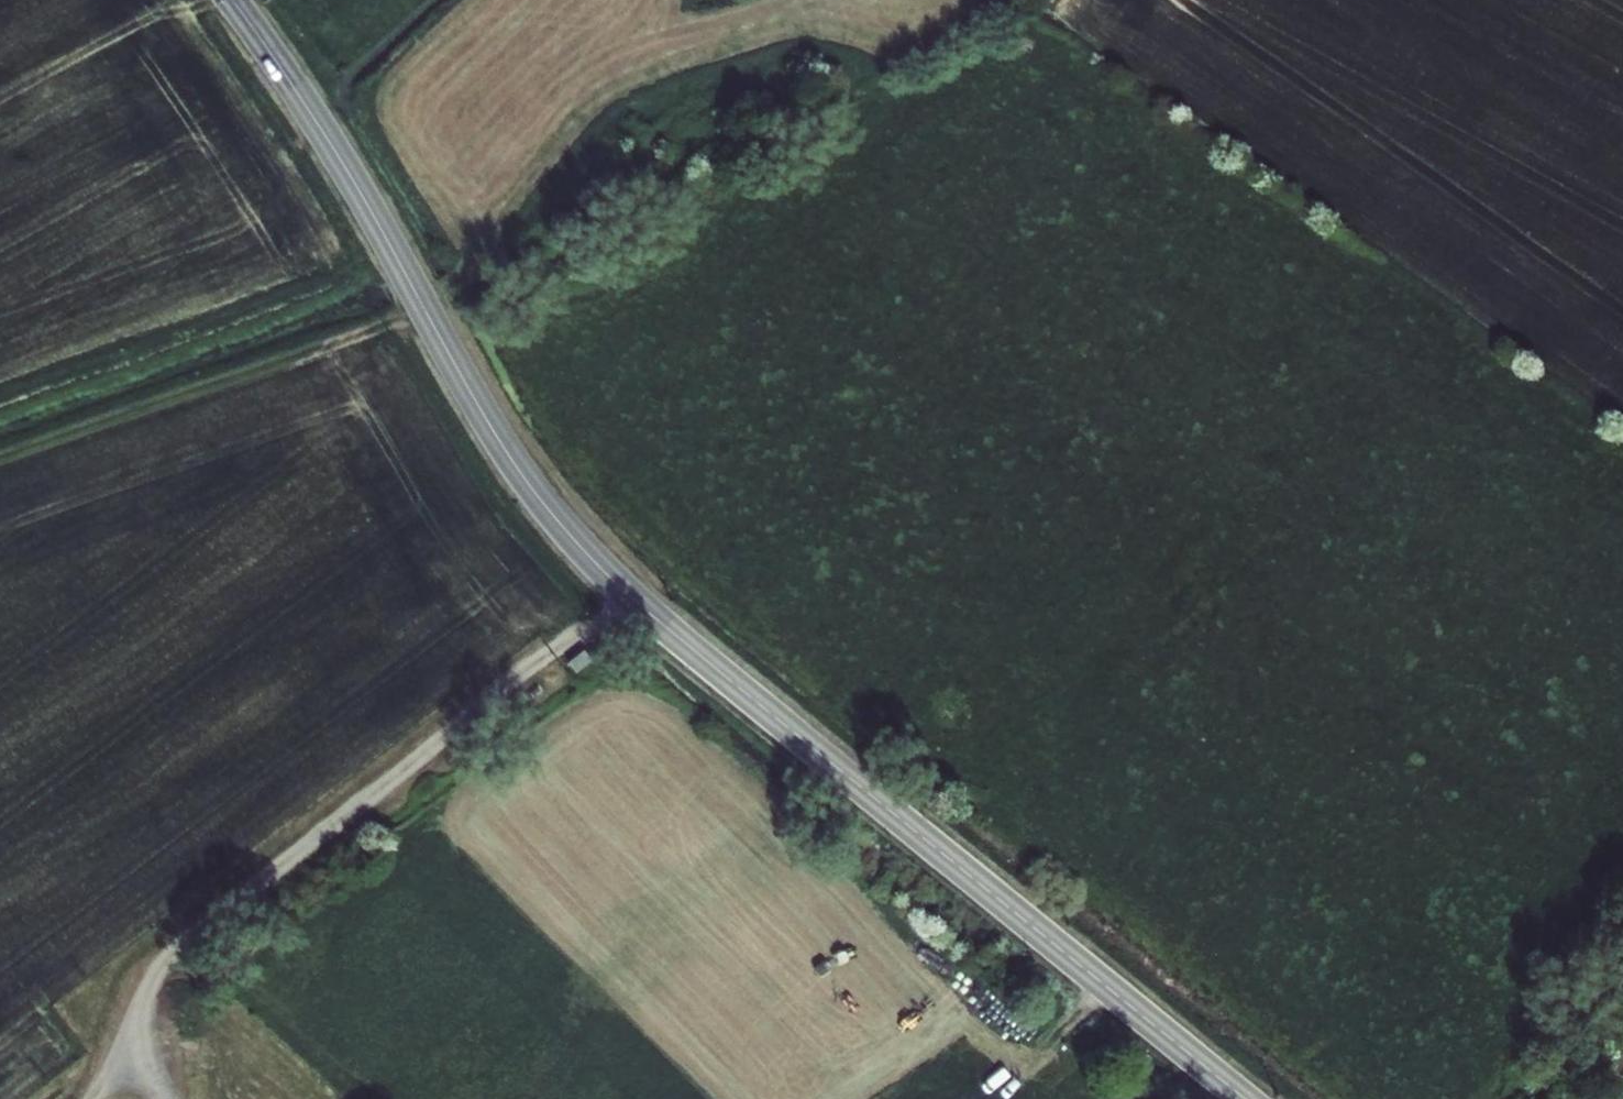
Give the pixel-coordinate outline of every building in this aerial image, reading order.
[(580,654),(563,666),(571,676),(587,663),(580,654)]
